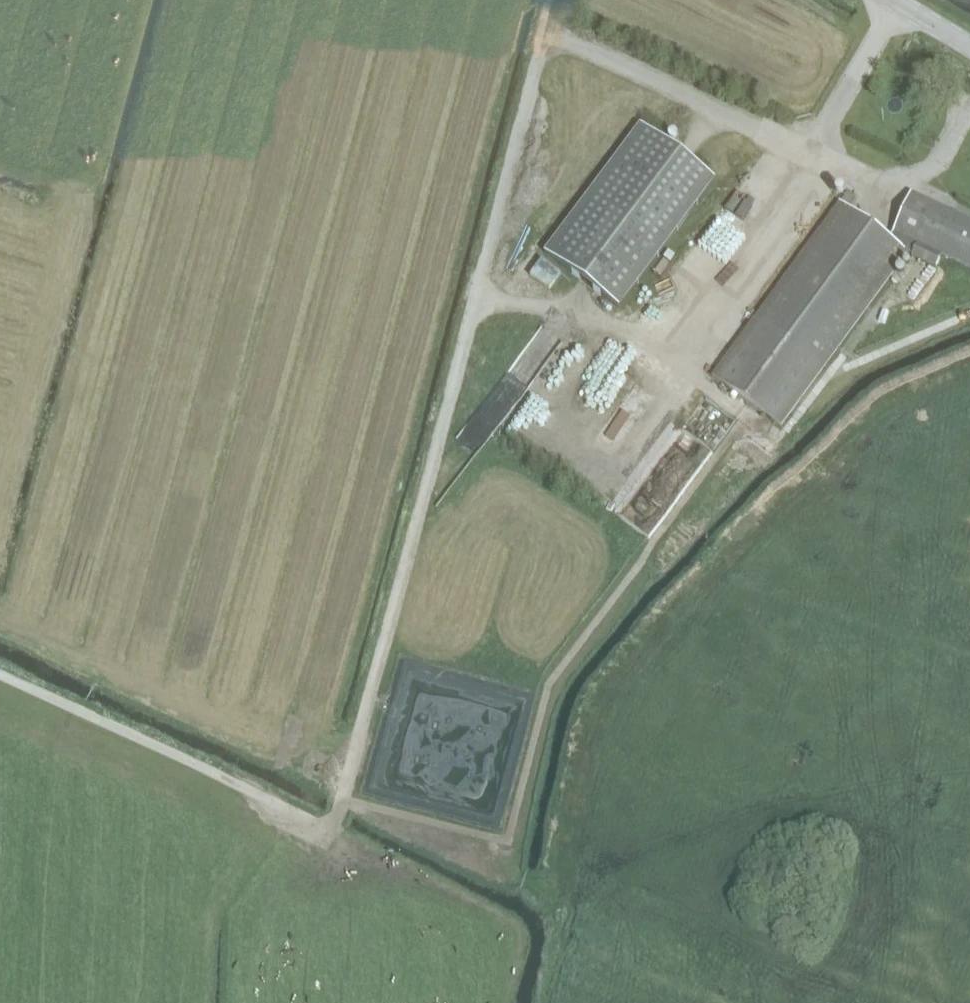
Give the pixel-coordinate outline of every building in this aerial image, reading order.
[(638,123),(540,252),(615,307),(712,179),(638,123)] [(969,268),(969,220),(909,192),(890,234),(887,237),(846,208),(839,202),(837,201),(709,376),(777,426),(905,251),(910,253),(914,243),(969,268)] [(846,193),(839,202),(846,208),(853,198),(846,193)] [(917,245),(911,257),(934,268),(940,255),(917,245)] [(738,289),(762,260),(754,252),(729,282),(738,289)] [(656,529),(656,510),(633,510),(633,530),(656,529)]
